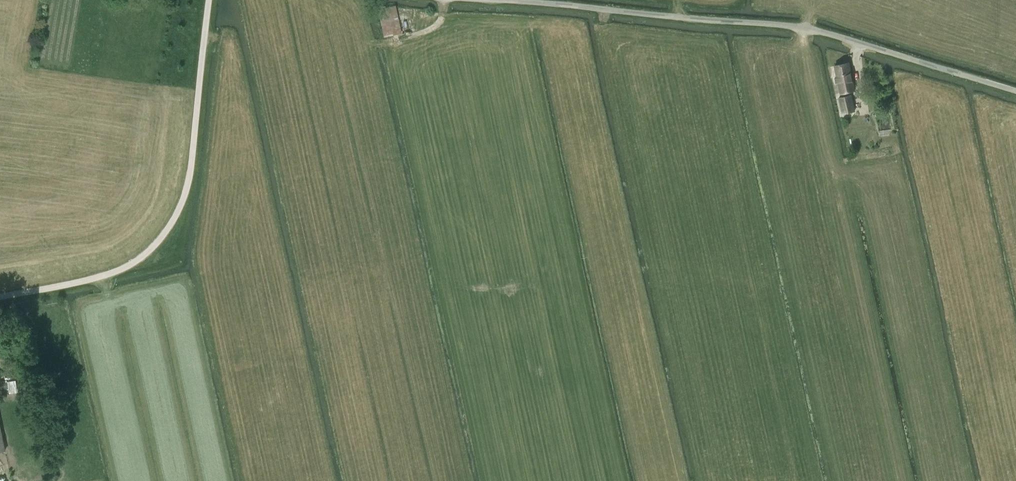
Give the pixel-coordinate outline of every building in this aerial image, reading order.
[(385,37),(401,33),(395,6),(385,8),(385,6),(379,8),(385,37)] [(850,63),(835,66),(837,78),(835,78),(836,83),(838,83),(840,94),(843,93),(844,96),(839,96),(842,114),(856,111),(853,94),(849,95),(849,92),(855,91),(850,63)] [(8,380),(10,392),(19,391),(18,379),(8,380)]
